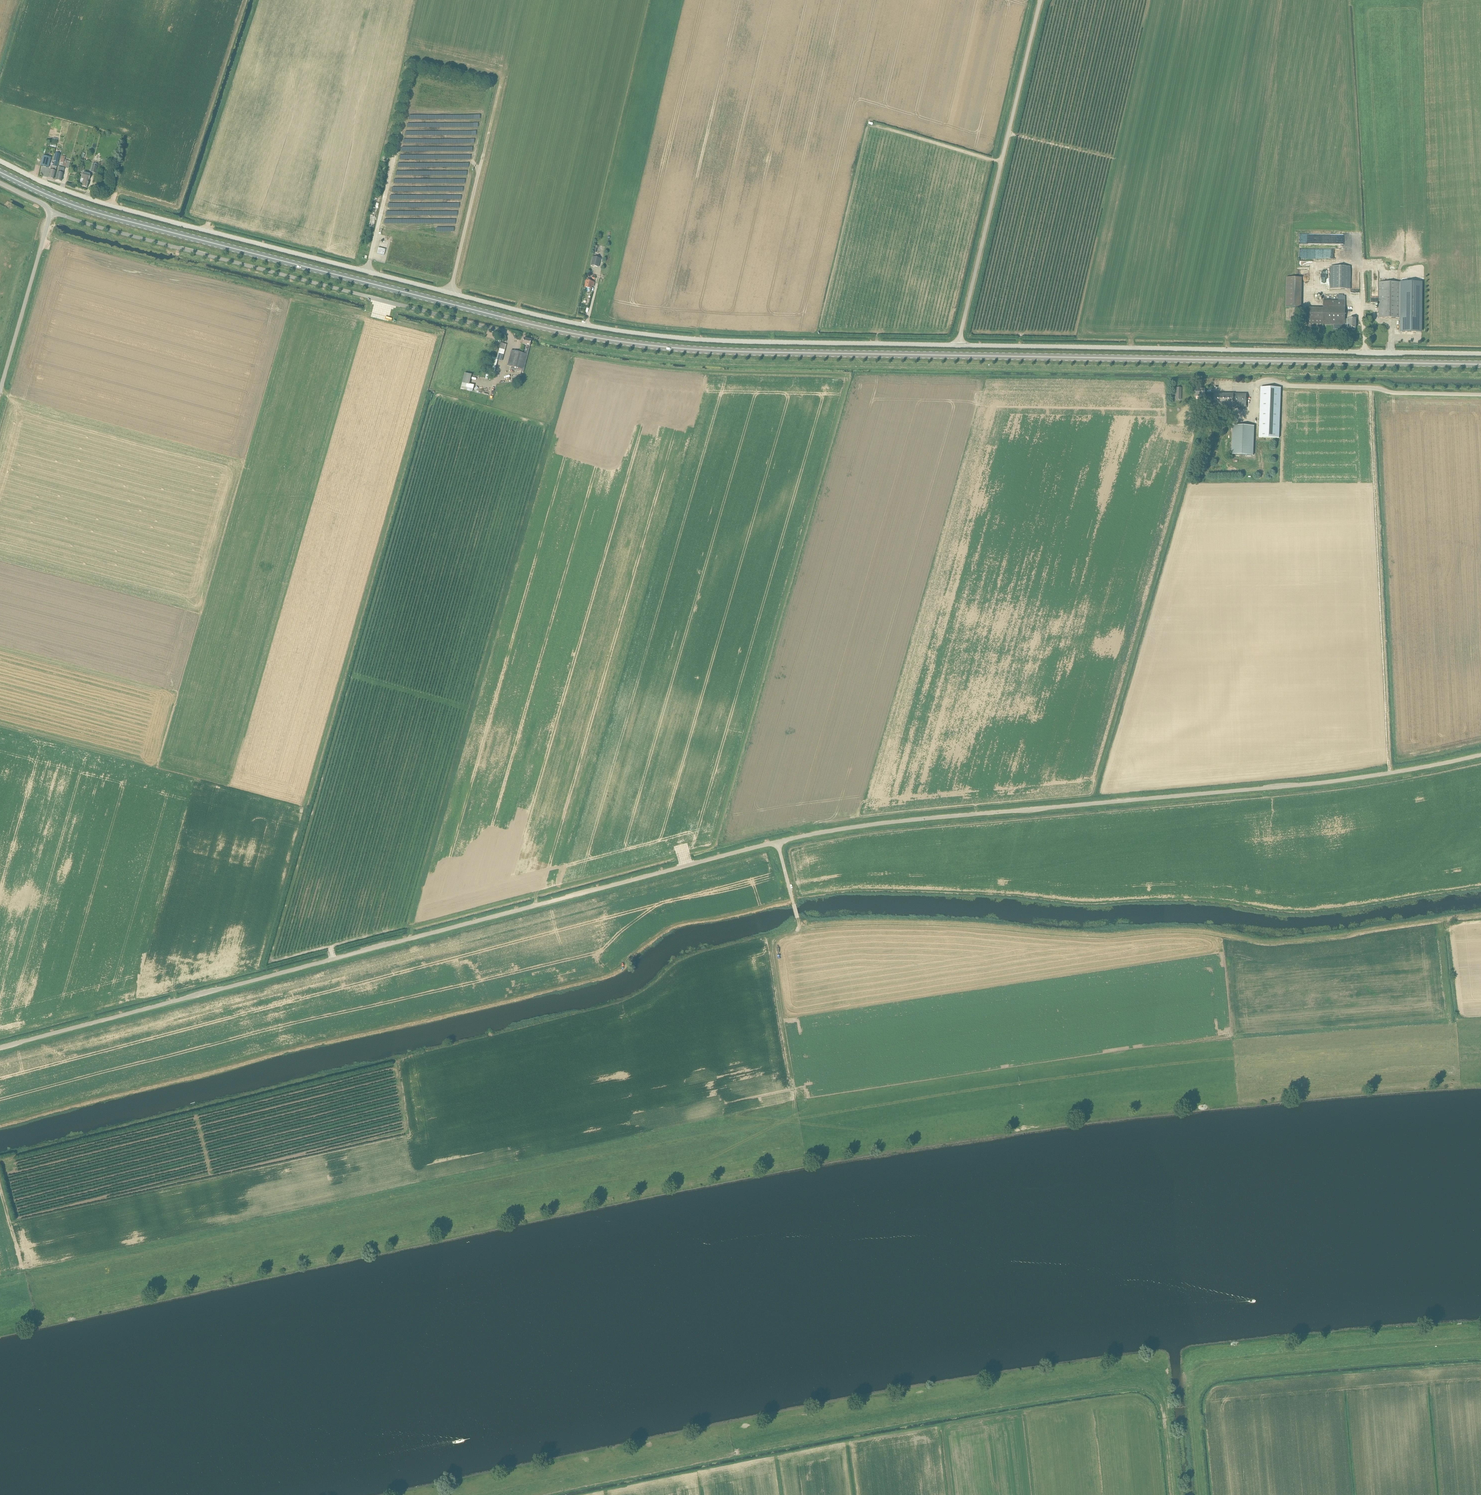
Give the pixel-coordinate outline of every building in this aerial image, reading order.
[(53,179),(55,174),(59,154),(55,153),(53,162),(54,162),(53,168),(50,167),(49,173),(48,178),(53,179)] [(44,156),(41,166),(49,168),(51,158),(44,156)] [(65,157),(62,156),(60,166),(69,168),(71,162),(65,160),(65,157)] [(58,172),(56,180),(61,181),(63,174),(64,168),(59,167),(58,172)] [(82,174),(81,178),(80,182),(81,183),(82,184),(82,186),(87,188),(88,183),(90,176),(82,174)] [(1298,235),(1298,243),(1308,243),(1308,235),(1298,235)] [(1341,250),(1300,249),(1300,258),(1341,259),(1341,250)] [(593,257),(591,265),(599,267),(601,259),(593,257)] [(1351,289),(1351,267),(1331,267),(1330,289),(1351,289)] [(1302,278),(1298,278),(1286,277),(1286,307),(1301,307),(1302,278)] [(587,281),(585,287),(591,289),(592,286),(593,286),(594,283),(591,282),(591,279),(587,278),(587,281)] [(1400,328),(1400,332),(1421,332),(1422,282),(1402,282),(1400,282),(1400,283),(1400,318),(1400,328)] [(1379,313),(1379,318),(1400,318),(1400,283),(1379,283),(1379,313)] [(1347,328),(1352,328),(1352,329),(1353,330),(1354,330),(1355,329),(1355,328),(1356,328),(1356,319),(1349,319),(1349,320),(1344,320),(1344,301),(1345,301),(1345,296),(1343,296),(1343,295),(1341,295),(1340,295),(1340,301),(1324,301),(1324,308),(1307,308),(1307,327),(1323,327),(1323,325),(1347,325),(1347,328)] [(511,350),(510,355),(507,366),(524,370),(530,346),(530,345),(532,340),(524,338),(523,344),(527,345),(525,354),(511,350)] [(502,360),(506,344),(497,342),(488,373),(494,374),(496,369),(495,369),(498,359),(502,360)] [(1261,387),(1260,418),(1259,437),(1279,438),(1280,418),(1281,388),(1261,387)] [(1196,389),(1195,394),(1195,396),(1205,396),(1205,400),(1214,400),(1214,406),(1242,407),(1242,410),(1250,410),(1250,394),(1214,394),(1205,394),(1205,389),(1196,389)] [(1233,425),(1232,455),(1254,456),(1255,426),(1233,425)]
